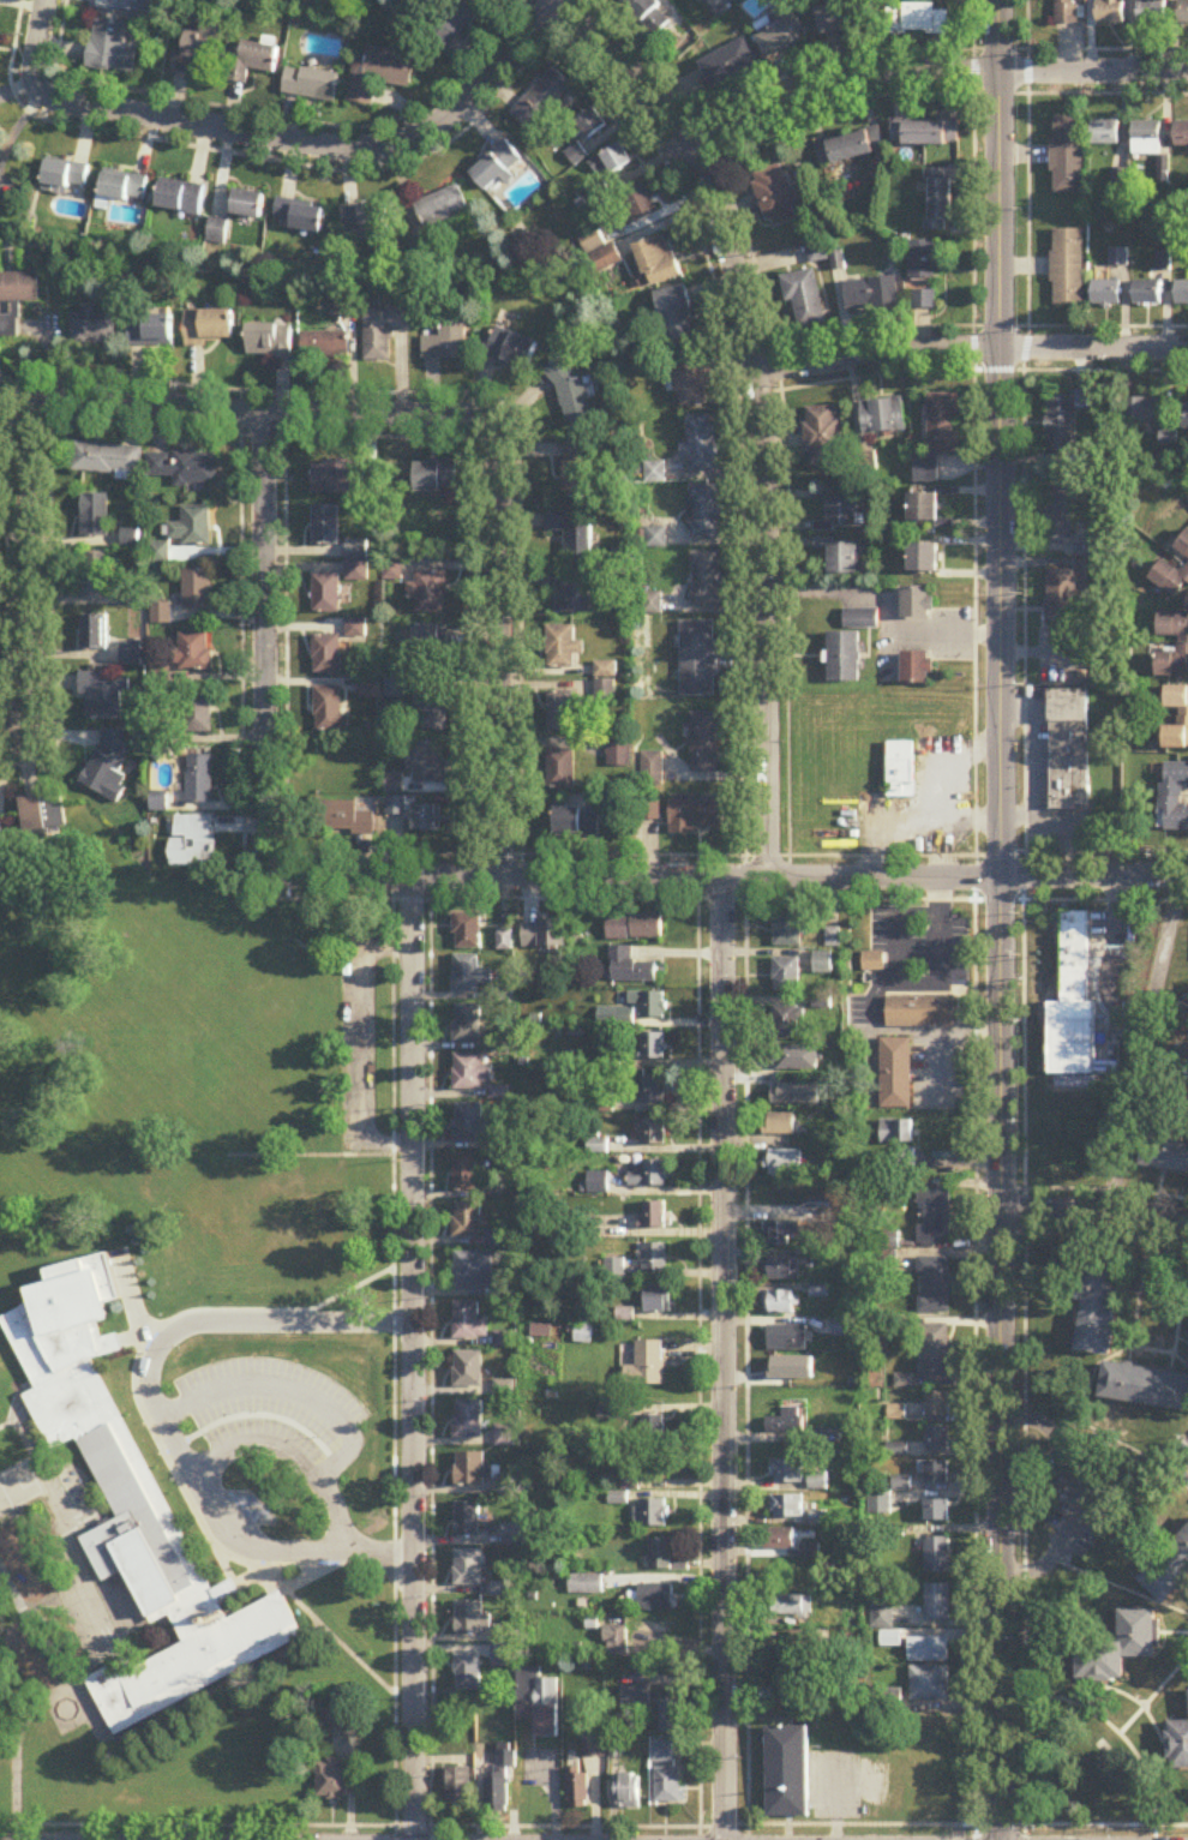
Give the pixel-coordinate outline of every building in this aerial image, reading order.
[(157,0),(99,0),(98,9),(156,16),(157,0)] [(481,0),(446,0),(424,35),(453,54),(486,3),(481,0)] [(655,36),(672,19),(652,0),(624,0),(622,2),(655,36)] [(816,9),(822,37),(865,28),(860,0),(835,0),(836,5),(816,9)] [(1078,24),(1078,0),(1051,0),(1051,24),(1078,24)] [(1124,25),(1124,0),(1099,0),(1099,25),(1124,25)] [(1139,1),(1139,25),(1166,25),(1166,1),(1139,1)] [(1179,1),(1179,26),(1187,26),(1187,1),(1179,1)] [(947,33),(947,5),(886,5),(886,33),(947,33)] [(796,14),(759,29),(771,57),(807,42),(796,14)] [(140,47),(127,45),(130,25),(95,19),(88,68),(135,75),(140,47)] [(225,26),(205,22),(203,34),(185,31),(179,71),(198,74),(199,63),(219,66),(225,26)] [(714,89),(760,68),(747,40),(701,62),(714,89)] [(251,70),(275,75),(280,48),(245,41),(242,57),(233,55),(228,83),(247,86),(251,70)] [(350,104),(375,108),(378,85),(412,89),(416,56),(369,50),(368,62),(355,60),(350,104)] [(340,75),(288,67),(284,96),(335,104),(340,75)] [(530,133),(575,88),(556,69),(511,114),(530,133)] [(591,141),(608,127),(594,111),(577,124),(591,141)] [(1082,118),(1051,118),(1051,196),(1082,196),(1082,118)] [(958,122),(893,122),(893,147),(958,147),(958,122)] [(1091,146),(1119,146),(1119,123),(1091,123),(1091,146)] [(1160,157),(1160,124),(1133,123),(1133,157),(1160,157)] [(1187,157),(1187,124),(1175,124),(1175,151),(1187,151),(1187,157)] [(822,167),(883,153),(878,131),(817,145),(822,167)] [(489,195),(509,175),(524,161),(505,142),(470,176),(489,195)] [(634,164),(622,145),(602,158),(613,177),(634,164)] [(90,166),(47,161),(44,187),(86,192),(90,166)] [(799,222),(792,202),(796,201),(783,166),(751,177),(771,231),(799,222)] [(951,171),(927,171),(927,232),(951,232),(951,171)] [(146,205),(149,178),(103,173),(100,200),(146,205)] [(205,187),(161,180),(157,210),(200,217),(205,187)] [(659,213),(645,185),(621,196),(630,216),(610,225),(615,234),(659,213)] [(470,214),(461,189),(415,204),(424,230),(470,214)] [(232,216),(261,220),(265,195),(235,191),(232,216)] [(321,232),(325,208),(278,200),(274,225),(321,232)] [(384,208),(343,208),(343,233),(384,233),(384,208)] [(579,238),(588,256),(606,246),(597,229),(579,238)] [(1083,231),(1052,231),(1052,307),(1083,307),(1083,231)] [(680,281),(670,237),(637,245),(648,289),(680,281)] [(937,243),(911,243),(911,283),(937,283),(937,243)] [(807,248),(811,265),(828,261),(824,244),(807,248)] [(599,274),(622,262),(614,247),(591,259),(599,274)] [(798,331),(824,327),(815,272),(781,278),(786,305),(794,303),(798,331)] [(44,305),(44,276),(0,276),(0,305),(44,305)] [(896,310),(895,280),(844,282),(845,312),(896,310)] [(1120,283),(1092,283),(1092,307),(1120,307),(1120,283)] [(1161,305),(1161,283),(1133,283),(1133,305),(1161,305)] [(1175,283),(1175,306),(1187,306),(1187,283),(1175,283)] [(686,288),(656,294),(667,345),(697,338),(686,288)] [(934,292),(912,292),(912,310),(934,310),(934,292)] [(73,316),(73,347),(117,347),(117,315),(99,315),(99,307),(85,307),(85,316),(73,316)] [(365,311),(366,363),(392,363),(392,333),(413,333),(413,310),(365,311)] [(187,348),(235,348),(235,313),(187,313),(187,348)] [(131,348),(174,348),(174,317),(131,317),(131,348)] [(442,337),(424,337),(424,363),(468,363),(468,319),(442,319),(442,337)] [(485,355),(527,374),(540,345),(497,326),(485,355)] [(248,360),(293,360),(293,327),(248,327),(248,360)] [(349,361),(349,334),(304,334),(304,361),(349,361)] [(710,406),(702,347),(671,351),(679,410),(710,406)] [(595,423),(577,358),(552,365),(570,430),(595,423)] [(1073,398),(1048,398),(1047,455),(1072,455),(1073,398)] [(864,436),(905,433),(903,400),(861,403),(864,436)] [(1128,400),(1128,424),(1162,424),(1162,400),(1128,400)] [(806,409),(808,468),(841,467),(839,408),(806,409)] [(685,418),(688,475),(719,474),(716,416),(685,418)] [(74,474),(142,479),(144,449),(76,444),(74,474)] [(564,445),(563,499),(591,500),(592,445),(564,445)] [(176,479),(176,486),(217,486),(217,455),(149,455),(149,479),(176,479)] [(457,462),(415,462),(415,493),(457,493),(457,462)] [(353,463),(313,463),(313,496),(353,496),(353,463)] [(721,541),(722,486),(690,486),(689,541),(721,541)] [(1048,545),(1073,545),(1073,488),(1048,488),(1048,545)] [(111,539),(111,496),(83,496),(83,539),(111,539)] [(910,496),(910,526),(939,526),(939,496),(910,496)] [(814,532),(859,532),(859,499),(829,499),(829,523),(814,523),(814,532)] [(212,547),(212,508),(184,508),(184,525),(171,525),(171,547),(212,547)] [(313,508),(313,548),(340,548),(340,508),(313,508)] [(581,522),(581,513),(547,513),(547,533),(566,533),(566,559),(593,559),(594,522),(581,522)] [(647,548),(664,548),(664,530),(647,530),(647,548)] [(1176,550),(1187,558),(1187,531),(1176,550)] [(347,561),(368,561),(368,543),(347,543),(347,561)] [(829,546),(829,577),(859,577),(859,546),(829,546)] [(938,576),(938,547),(910,547),(910,576),(938,576)] [(692,609),(722,609),(722,553),(692,553),(692,609)] [(82,599),(111,600),(112,555),(83,554),(82,599)] [(1149,581),(1177,599),(1187,584),(1187,565),(1182,574),(1163,561),(1149,581)] [(369,583),(369,565),(347,565),(347,583),(369,583)] [(548,591),(555,591),(555,614),(591,614),(591,570),(548,570),(548,591)] [(1046,627),(1076,627),(1076,572),(1046,572),(1046,627)] [(213,612),(213,573),(185,573),(185,612),(213,612)] [(445,573),(415,573),(415,584),(407,584),(407,601),(413,601),(413,615),(445,615),(445,573)] [(313,616),(340,616),(340,576),(313,576),(313,616)] [(902,621),(932,621),(932,590),(902,590),(902,621)] [(878,610),(844,610),(844,630),(878,630),(878,610)] [(1158,679),(1187,679),(1187,614),(1159,614),(1159,638),(1179,638),(1179,655),(1158,655),(1158,679)] [(83,652),(108,652),(108,617),(83,617),(83,652)] [(367,622),(347,622),(347,640),(367,640),(367,622)] [(681,698),(718,698),(718,624),(681,624),(681,698)] [(413,627),(413,667),(445,667),(445,627),(413,627)] [(547,628),(547,670),(575,670),(575,657),(585,657),(585,643),(575,643),(575,628),(547,628)] [(211,673),(211,635),(178,635),(178,673),(211,673)] [(860,685),(860,635),(829,635),(829,685),(860,685)] [(313,638),(313,676),(341,676),(341,638),(313,638)] [(122,667),(143,667),(143,644),(122,644),(122,667)] [(902,655),(902,687),(931,687),(931,655),(902,655)] [(104,675),(81,675),(81,698),(88,698),(88,722),(125,722),(125,682),(104,682),(104,675)] [(391,699),(404,699),(404,682),(391,682),(391,699)] [(417,733),(448,733),(448,688),(417,688),(417,733)] [(1179,712),(1179,728),(1166,728),(1165,751),(1187,751),(1187,689),(1167,688),(1166,712),(1179,712)] [(348,734),(348,716),(343,716),(343,689),(316,689),(316,734),(348,734)] [(1051,810),(1089,809),(1088,692),(1049,693),(1051,810)] [(548,732),(576,732),(576,694),(548,694),(548,732)] [(213,735),(213,695),(185,695),(185,735),(213,735)] [(722,773),(722,714),(692,714),(692,773),(722,773)] [(128,733),(97,731),(93,795),(123,797),(128,733)] [(609,771),(634,771),(634,740),(609,740),(609,771)] [(915,800),(915,744),(889,744),(889,800),(915,800)] [(448,786),(448,762),(439,762),(439,745),(413,745),(413,757),(407,757),(407,773),(413,773),(413,786),(448,786)] [(548,751),(548,791),(575,791),(575,751),(548,751)] [(662,787),(662,754),(643,754),(643,787),(662,787)] [(213,757),(188,757),(188,805),(213,805),(213,757)] [(1187,833),(1187,808),(1183,808),(1183,789),(1187,789),(1187,765),(1162,765),(1160,832),(1187,833)] [(11,784),(0,796),(0,774),(11,784)] [(385,777),(385,796),(403,796),(403,777),(385,777)] [(387,817),(406,816),(405,798),(386,799),(387,817)] [(66,799),(24,799),(25,832),(67,831),(66,799)] [(697,836),(697,828),(725,828),(725,801),(671,801),(671,836),(697,836)] [(375,814),(368,814),(368,804),(313,804),(313,837),(375,837),(375,814)] [(659,820),(659,806),(642,806),(642,820),(659,820)] [(413,835),(440,835),(440,808),(413,808),(413,835)] [(600,811),(556,810),(555,838),(600,839),(600,811)] [(173,866),(216,866),(216,818),(173,818),(173,866)] [(802,912),(775,912),(775,946),(802,946),(802,912)] [(1094,1020),(1086,1020),(1086,912),(1061,912),(1061,1020),(1048,1019),(1048,1075),(1094,1075),(1094,1020)] [(454,950),(481,950),(481,914),(454,914),(454,950)] [(608,916),(608,940),(663,940),(663,916),(608,916)] [(658,983),(658,962),(634,962),(634,948),(611,948),(611,983),(658,983)] [(815,974),(834,974),(834,952),(815,952),(815,974)] [(860,953),(860,969),(880,969),(878,953),(860,953)] [(481,994),(481,986),(493,986),(493,972),(480,972),(480,957),(454,957),(454,994),(481,994)] [(800,958),(775,958),(775,992),(800,992),(800,958)] [(666,993),(631,993),(631,1006),(641,1006),(641,1021),(666,1021),(666,993)] [(883,995),(952,995),(952,1025),(883,1025),(883,995)] [(774,1006),(774,1039),(803,1039),(803,1006),(774,1006)] [(455,1044),(482,1044),(482,1007),(455,1007),(455,1044)] [(666,1062),(666,1035),(643,1035),(643,1062),(666,1062)] [(910,1110),(910,1040),(880,1040),(880,1110),(910,1110)] [(818,1047),(772,1047),(772,1072),(818,1072),(818,1047)] [(455,1090),(494,1090),(494,1068),(483,1068),(483,1055),(455,1055),(455,1090)] [(634,1104),(665,1104),(665,1078),(643,1078),(643,1090),(634,1090),(634,1104)] [(819,1109),(819,1087),(770,1086),(770,1108),(819,1109)] [(455,1144),(489,1144),(489,1123),(484,1123),(484,1105),(455,1105),(455,1144)] [(766,1136),(797,1136),(797,1115),(766,1115),(766,1136)] [(665,1120),(642,1120),(642,1146),(665,1146),(665,1120)] [(910,1144),(910,1121),(880,1121),(880,1144),(910,1144)] [(1145,1131),(1139,1168),(1187,1176),(1187,1138),(1145,1131)] [(771,1177),(801,1177),(801,1152),(771,1152),(771,1177)] [(478,1155),(454,1155),(454,1193),(478,1193),(478,1155)] [(666,1188),(666,1162),(644,1162),(644,1174),(629,1174),(629,1188),(666,1188)] [(950,1187),(918,1187),(917,1244),(950,1244),(950,1187)] [(665,1228),(666,1204),(645,1203),(644,1228),(665,1228)] [(482,1204),(455,1204),(455,1239),(482,1239),(482,1204)] [(766,1248),(792,1248),(792,1238),(800,1238),(800,1224),(766,1224),(766,1248)] [(643,1274),(668,1274),(668,1245),(643,1245),(643,1274)] [(56,1450),(81,1439),(117,1523),(82,1538),(102,1584),(127,1573),(151,1629),(131,1637),(127,1661),(135,1663),(88,1683),(109,1731),(306,1647),(283,1594),(233,1615),(228,1603),(242,1598),(235,1581),(203,1594),(103,1358),(125,1348),(118,1334),(105,1339),(99,1325),(114,1319),(108,1305),(125,1298),(105,1251),(49,1274),(46,1292),(0,1311),(0,1318),(56,1450)] [(494,1254),(456,1254),(456,1289),(494,1289),(494,1254)] [(917,1314),(950,1314),(950,1258),(917,1258),(917,1314)] [(800,1281),(800,1259),(767,1259),(767,1281),(800,1281)] [(1076,1352),(1108,1356),(1119,1267),(1081,1262),(1076,1300),(1083,1301),(1076,1352)] [(646,1314),(671,1314),(671,1288),(646,1288),(646,1314)] [(765,1293),(765,1315),(796,1315),(796,1293),(765,1293)] [(455,1339),(490,1339),(490,1318),(480,1318),(480,1303),(455,1303),(455,1339)] [(856,1337),(856,1320),(835,1320),(835,1337),(856,1337)] [(950,1382),(950,1324),(920,1324),(920,1382),(950,1382)] [(770,1327),(770,1351),(810,1351),(810,1327),(770,1327)] [(665,1342),(637,1342),(637,1386),(665,1386),(665,1342)] [(483,1388),(483,1352),(455,1352),(455,1388),(483,1388)] [(1099,1400),(1187,1412),(1187,1408),(1187,1375),(1104,1364),(1099,1400)] [(949,1417),(949,1393),(926,1393),(926,1417),(949,1417)] [(483,1401),(455,1401),(455,1440),(483,1440),(483,1401)] [(767,1434),(805,1434),(805,1408),(784,1408),(784,1419),(767,1419),(767,1434)] [(668,1445),(668,1418),(644,1418),(644,1445),(668,1445)] [(949,1452),(949,1427),(926,1427),(926,1452),(949,1452)] [(457,1486),(485,1486),(485,1453),(457,1453),(457,1486)] [(647,1481),(669,1481),(669,1456),(647,1456),(647,1481)] [(773,1485),(805,1485),(805,1462),(773,1462),(773,1485)] [(950,1463),(926,1463),(926,1483),(950,1483),(950,1463)] [(811,1491),(830,1491),(829,1474),(810,1475),(811,1491)] [(773,1520),(805,1520),(805,1496),(773,1496),(773,1520)] [(670,1501),(639,1501),(639,1528),(670,1528),(670,1501)] [(950,1501),(926,1501),(926,1521),(950,1521),(950,1501)] [(481,1504),(456,1504),(456,1538),(481,1538),(481,1504)] [(522,1527),(505,1527),(506,1547),(523,1546),(522,1527)] [(1164,1605),(1187,1580),(1187,1528),(1138,1580),(1164,1605)] [(772,1551),(796,1551),(796,1530),(772,1530),(772,1551)] [(950,1539),(925,1539),(925,1575),(950,1575),(950,1539)] [(651,1571),(686,1571),(686,1563),(674,1563),(674,1542),(651,1542),(651,1571)] [(483,1551),(456,1551),(456,1587),(483,1587),(483,1551)] [(605,1577),(572,1577),(572,1596),(605,1596),(605,1577)] [(675,1586),(641,1586),(641,1613),(675,1613),(675,1586)] [(925,1586),(925,1621),(950,1621),(950,1586),(925,1586)] [(812,1598),(773,1598),(773,1619),(812,1619),(812,1598)] [(483,1635),(483,1602),(457,1602),(457,1635),(483,1635)] [(893,1629),(893,1606),(870,1606),(870,1629),(893,1629)] [(1125,1682),(1125,1659),(1156,1659),(1156,1611),(1120,1611),(1120,1644),(1077,1644),(1077,1682),(1125,1682)] [(629,1627),(608,1627),(608,1657),(629,1657),(629,1627)] [(782,1648),(782,1683),(810,1683),(810,1634),(792,1634),(792,1648),(782,1648)] [(883,1647),(899,1647),(899,1635),(883,1635),(883,1647)] [(909,1639),(909,1664),(949,1664),(949,1639),(909,1639)] [(481,1656),(456,1656),(456,1688),(481,1688),(481,1656)] [(560,1680),(541,1680),(542,1669),(519,1669),(519,1721),(536,1721),(536,1739),(560,1739),(560,1680)] [(949,1669),(911,1669),(911,1702),(949,1702),(949,1669)] [(651,1688),(625,1688),(625,1709),(651,1709),(651,1688)] [(658,1697),(658,1735),(683,1735),(683,1697),(658,1697)] [(324,1728),(349,1728),(349,1712),(324,1712),(324,1728)] [(1168,1722),(1169,1770),(1187,1770),(1187,1722),(1168,1722)] [(809,1728),(768,1728),(768,1818),(809,1818),(809,1728)] [(674,1763),(674,1743),(654,1743),(654,1763),(674,1763)] [(511,1753),(488,1753),(488,1809),(510,1809),(511,1753)] [(347,1768),(337,1768),(337,1763),(317,1763),(317,1798),(347,1798),(347,1768)] [(475,1768),(448,1768),(448,1807),(475,1807),(475,1768)] [(682,1803),(682,1768),(656,1768),(656,1803),(682,1803)] [(568,1769),(568,1811),(589,1811),(589,1769),(568,1769)] [(619,1809),(641,1809),(641,1773),(619,1773),(619,1809)]
